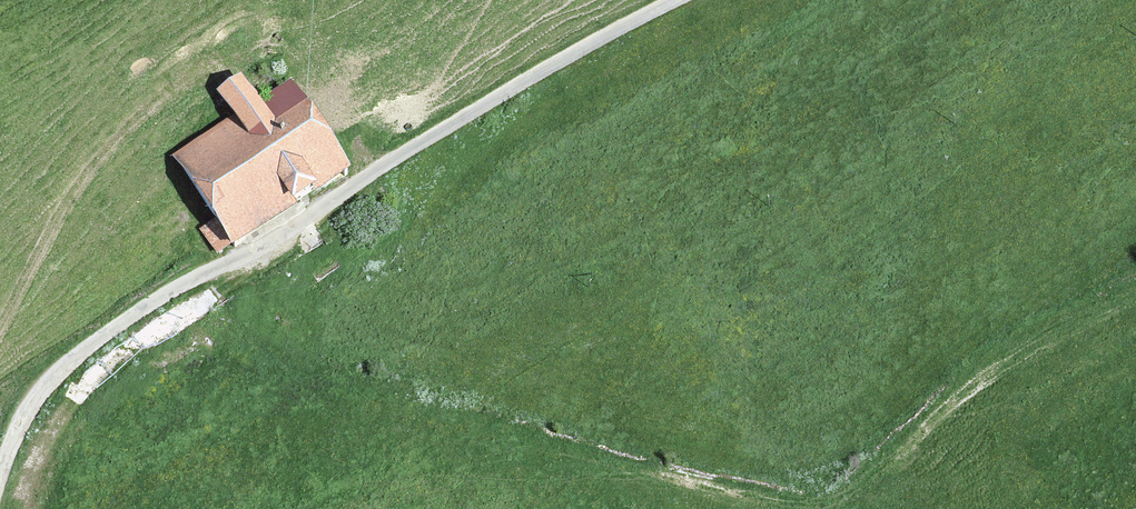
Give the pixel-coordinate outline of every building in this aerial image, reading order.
[(232,120),(171,158),(213,224),(201,232),(217,257),(229,249),(232,254),(352,178),(291,82),(258,103),(243,80),(217,96),(232,120)]
